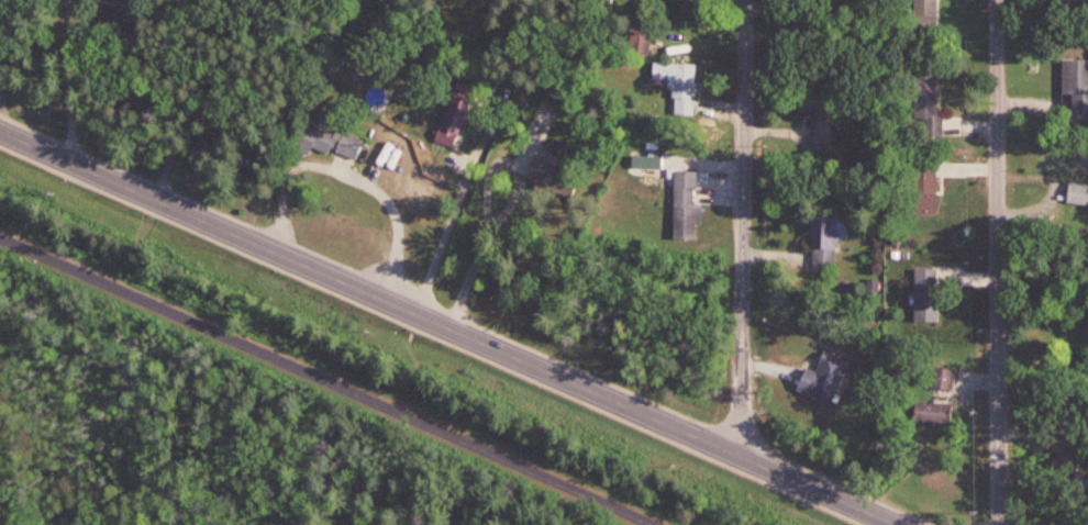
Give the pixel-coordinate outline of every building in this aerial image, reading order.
[(913,18),(912,0),(940,0),(940,19),(913,18)] [(1051,23),(1052,0),(1080,0),(1079,24),(1051,23)] [(629,21),(628,52),(647,51),(650,22),(629,21)] [(1061,57),(1087,56),(1087,124),(1078,122),(1078,103),(1061,103),(1061,57)] [(650,60),(650,77),(669,77),(673,120),(701,123),(700,66),(650,60)] [(908,69),(947,70),(948,137),(903,133),(908,69)] [(435,144),(459,153),(485,92),(460,87),(435,144)] [(287,102),(278,137),(369,169),(380,144),(287,102)] [(809,102),(841,102),(837,154),(811,156),(809,102)] [(401,167),(408,152),(394,146),(387,161),(401,167)] [(1070,146),(1087,147),(1087,171),(1064,170),(1070,146)] [(529,177),(576,198),(586,174),(539,155),(529,177)] [(912,159),(942,159),(942,210),(912,210),(912,159)] [(677,168),(717,168),(708,245),(668,236),(677,168)] [(1069,181),(1087,186),(1087,205),(1067,202),(1069,181)] [(810,209),(843,214),(842,267),(812,267),(810,209)] [(917,261),(940,260),(939,316),(913,319),(917,261)] [(808,367),(799,383),(835,401),(853,357),(821,346),(818,364),(808,367)] [(930,364),(962,365),(954,387),(931,381),(930,364)] [(920,394),(954,401),(953,428),(914,424),(920,394)]
